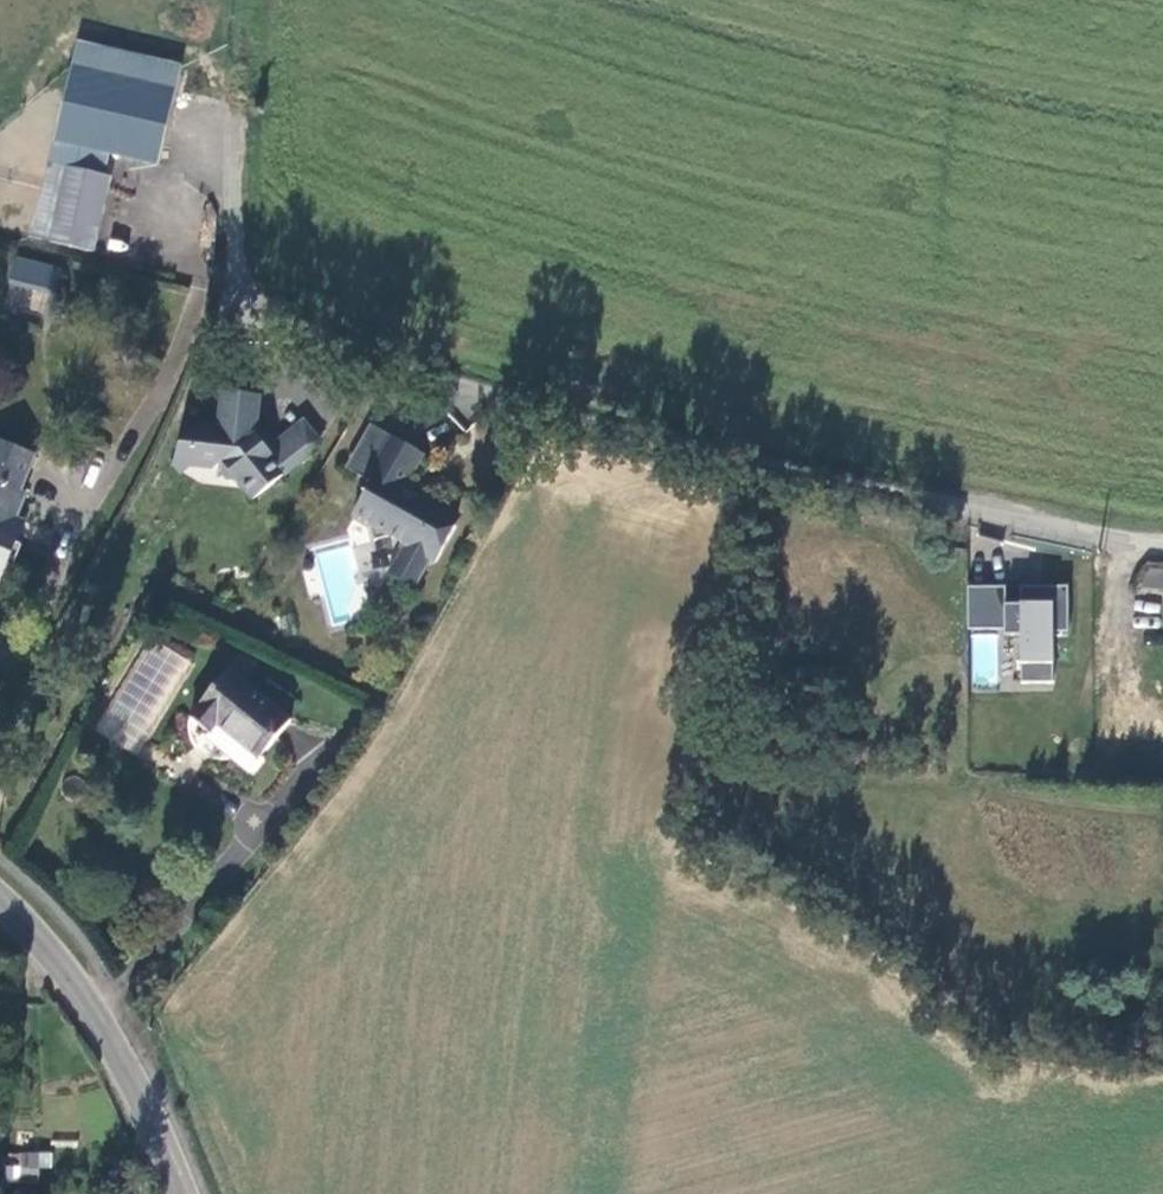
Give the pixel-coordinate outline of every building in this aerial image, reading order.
[(101,170),(106,148),(157,159),(179,62),(76,39),(48,158),(101,170)] [(48,158),(31,233),(87,245),(104,171),(101,170),(48,158)] [(15,254),(12,268),(61,281),(64,267),(15,254)] [(57,294),(61,281),(12,268),(8,282),(57,294)] [(252,499),(312,453),(294,429),(269,449),(256,433),(261,394),(226,390),(219,427),(206,424),(188,435),(201,455),(224,461),(222,469),(230,479),(238,481),(252,499)] [(306,420),(294,429),(312,453),(320,439),(306,420)] [(347,466),(367,479),(392,436),(372,424),(347,466)] [(201,455),(188,435),(183,438),(174,459),(180,469),(201,455)] [(403,490),(424,455),(392,436),(367,479),(372,482),(353,514),(370,525),(375,541),(391,536),(406,546),(389,574),(413,588),(431,559),(436,562),(456,527),(449,523),(455,514),(425,497),(405,502),(403,490)] [(1,580),(14,548),(9,546),(16,530),(11,528),(17,515),(27,492),(23,490),(39,453),(0,437),(0,579),(1,580)] [(26,519),(17,515),(11,528),(16,530),(9,546),(14,548),(26,519)] [(1148,567),(1140,585),(1162,587),(1162,568),(1148,567)] [(967,683),(1051,685),(1053,631),(1065,632),(1066,591),(1004,590),(1005,585),(970,584),(967,683)] [(1153,606),(1153,625),(1162,626),(1162,607),(1153,606)] [(1153,625),(1153,640),(1162,640),(1162,626),(1153,625)] [(149,636),(92,726),(134,752),(191,662),(149,636)] [(264,760),(262,753),(292,718),(231,666),(192,712),(211,728),(206,735),(252,774),(264,760)] [(8,1150),(5,1179),(44,1183),(47,1154),(8,1150)]
